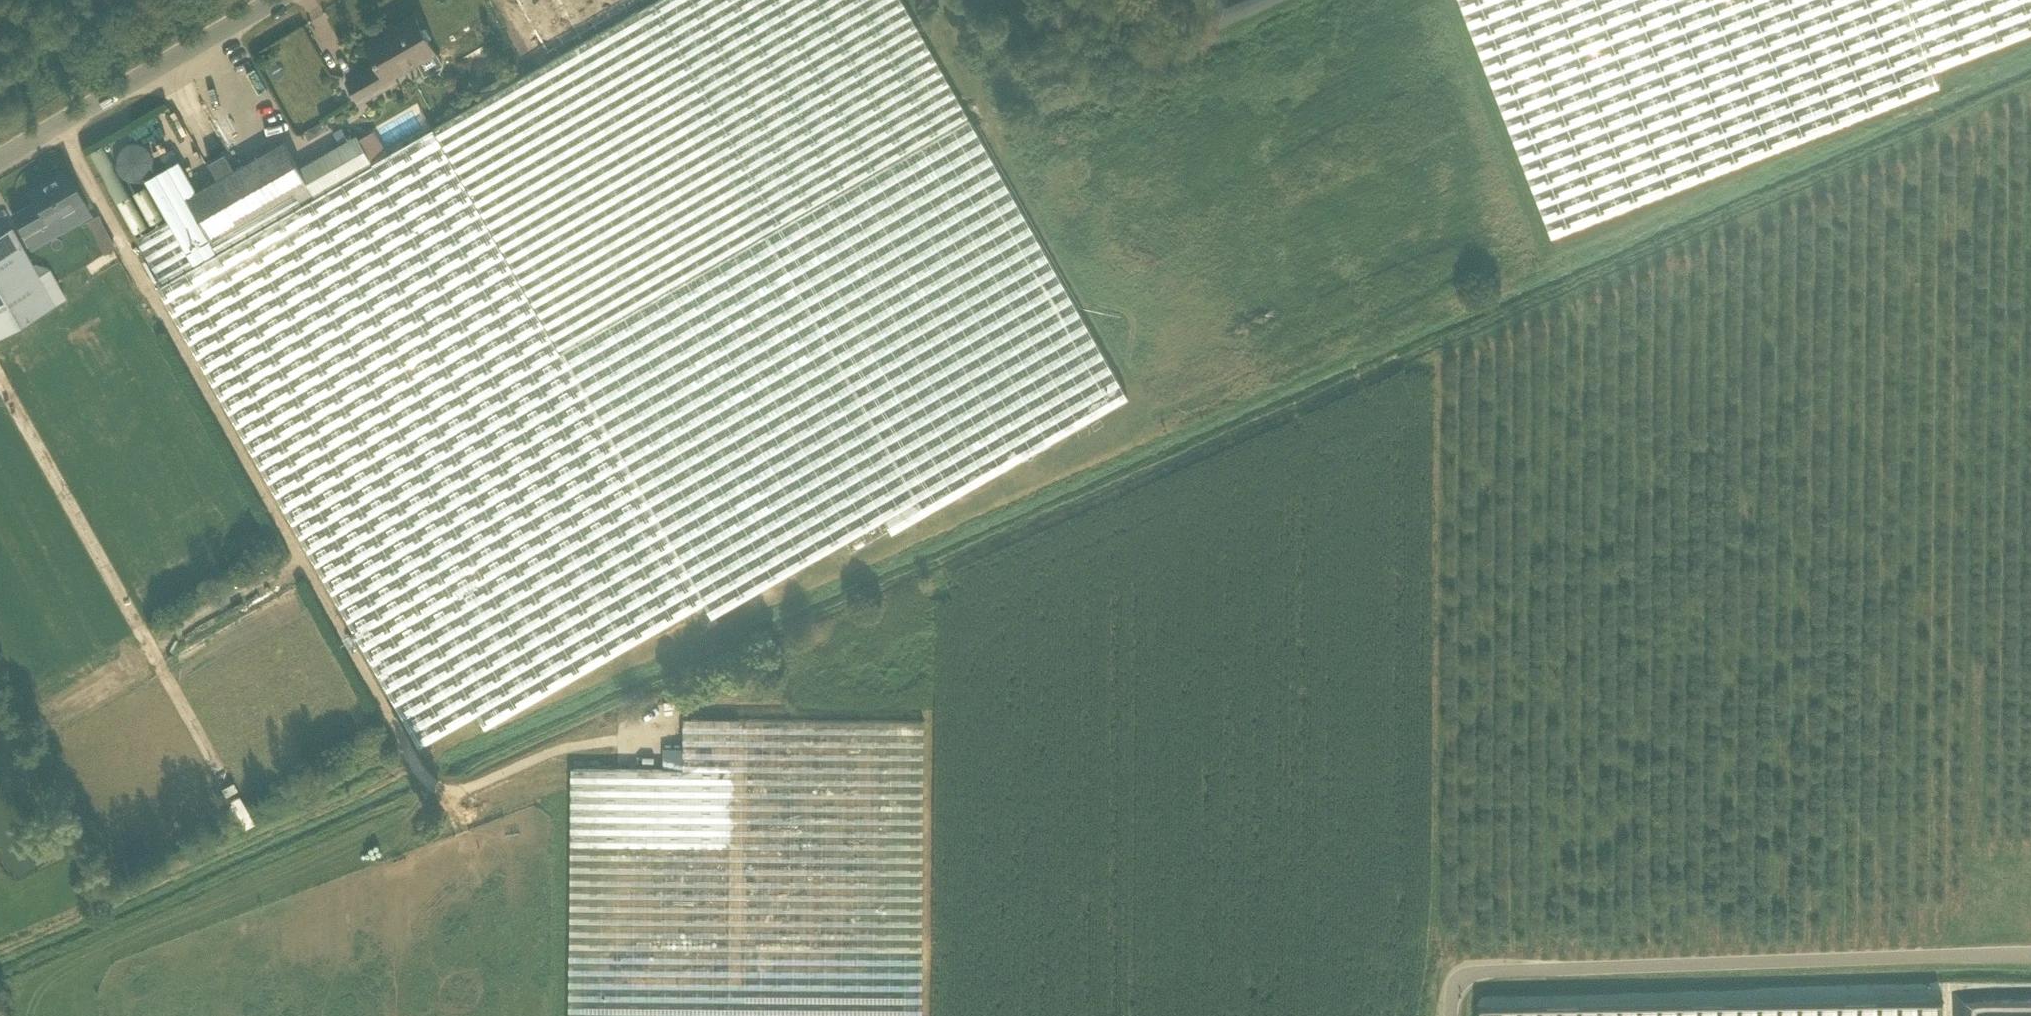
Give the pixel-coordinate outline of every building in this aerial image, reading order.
[(903,0),(657,0),(560,55),(374,161),(219,250),(163,282),(163,283),(159,286),(420,746),(478,713),(486,727),(705,602),(715,619),(885,518),(893,533),(1130,398),(903,0)] [(560,55),(657,0),(519,0),(549,53),(556,48),(560,55)] [(1553,236),(1941,85),(1935,70),(2030,32),(2030,0),(1461,0),(1553,236)] [(415,15),(366,43),(378,64),(347,81),(360,102),(397,80),(392,71),(417,57),(415,52),(430,43),(433,48),(434,47),(415,15)] [(219,180),(199,192),(189,197),(219,250),(374,161),(358,133),(300,167),(286,142),(236,170),(226,154),(210,164),(219,180)] [(147,140),(114,150),(123,181),(156,172),(147,140)] [(168,165),(181,158),(176,148),(163,155),(168,165)] [(146,180),(169,220),(137,238),(163,282),(219,250),(189,197),(199,192),(181,160),(146,180)] [(82,201),(66,171),(29,191),(34,202),(12,214),(24,234),(82,201)] [(100,212),(87,220),(107,253),(119,246),(100,212)] [(54,304),(11,228),(0,234),(0,335),(54,304)] [(685,770),(572,768),(570,1015),(923,1015),(925,720),(684,718),(685,770)] [(1944,1002),(1482,1008),(1482,1015),(1944,1015),(1944,1002)]
